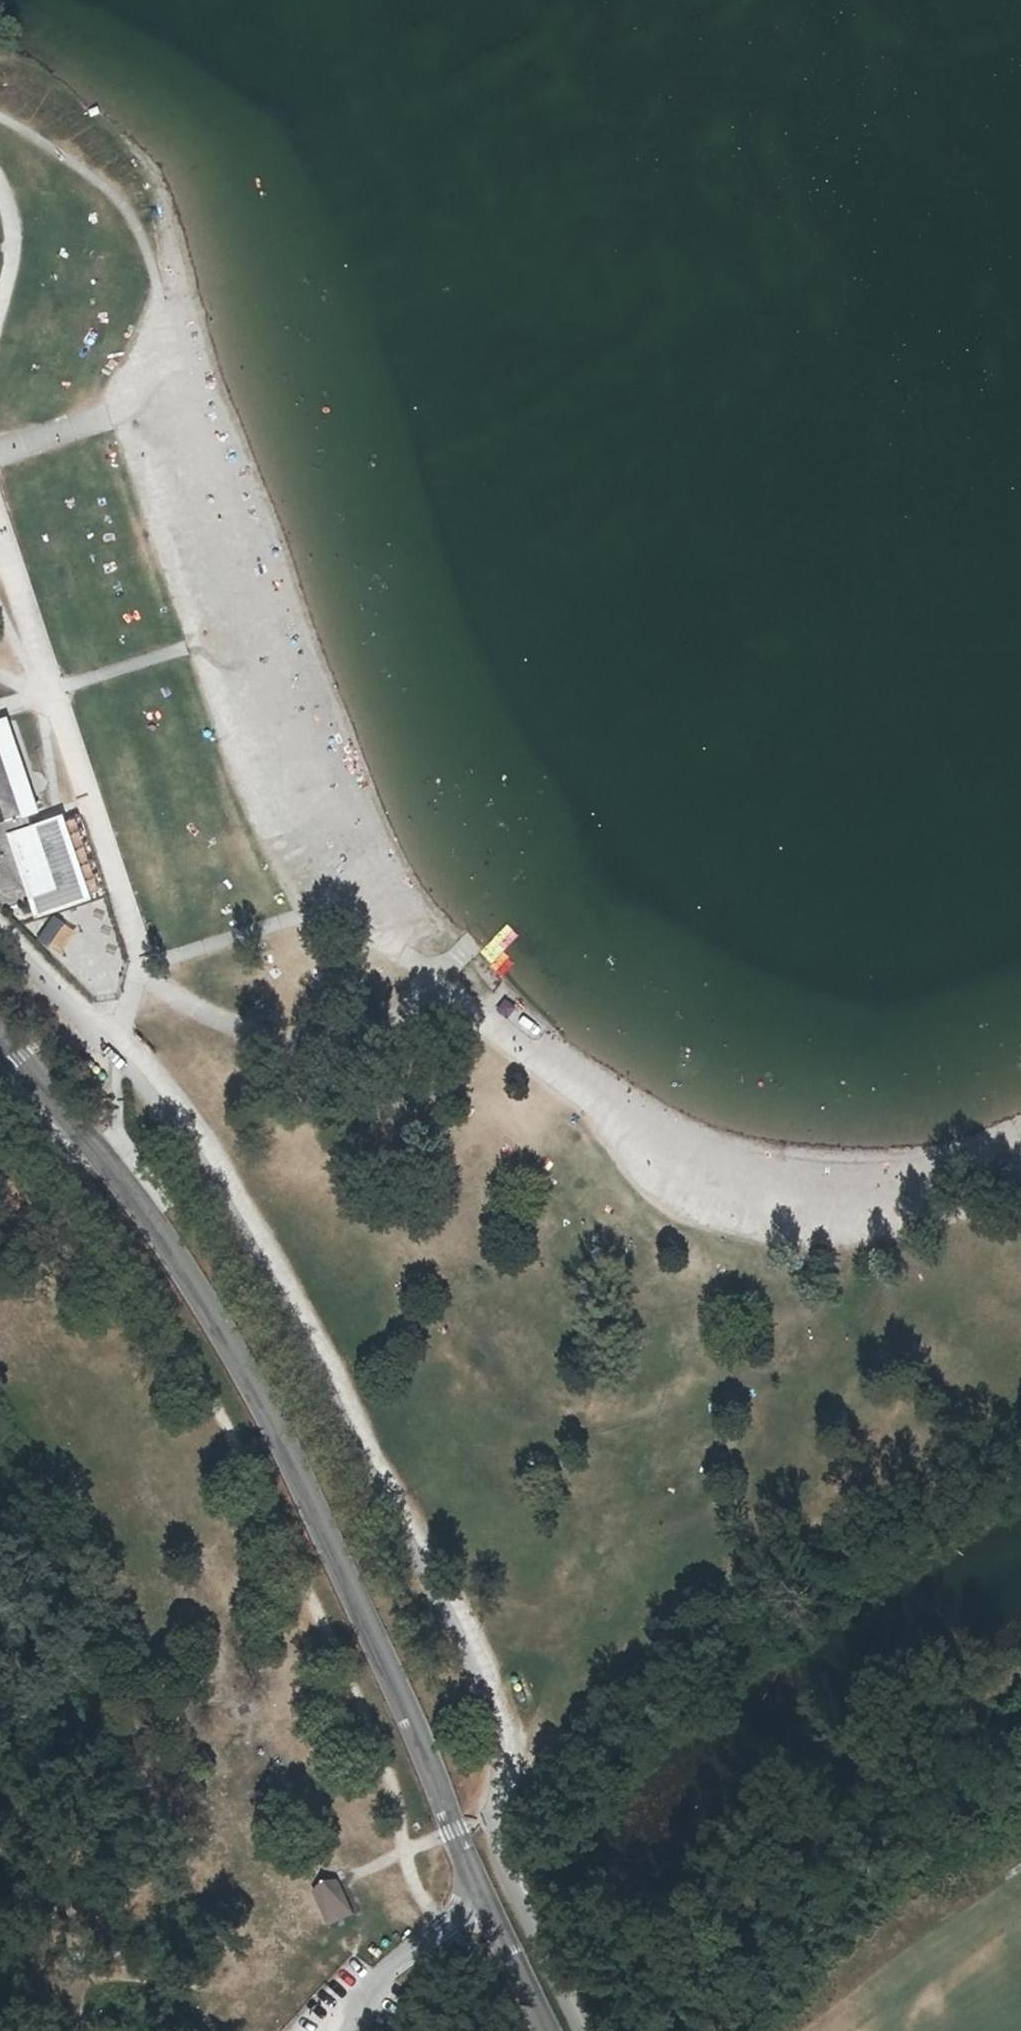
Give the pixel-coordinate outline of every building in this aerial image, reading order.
[(43,816),(12,720),(0,724),(0,740),(27,821),(31,819),(43,816)] [(0,740),(0,798),(8,824),(0,826),(0,890),(7,911),(38,901),(37,900),(75,887),(57,833),(37,840),(34,834),(36,833),(31,819),(27,821),(0,740)] [(75,887),(37,900),(38,901),(43,916),(91,900),(66,824),(36,833),(34,834),(37,840),(57,833),(75,887)] [(341,1878),(314,1891),(332,1927),(359,1914),(341,1878)]
